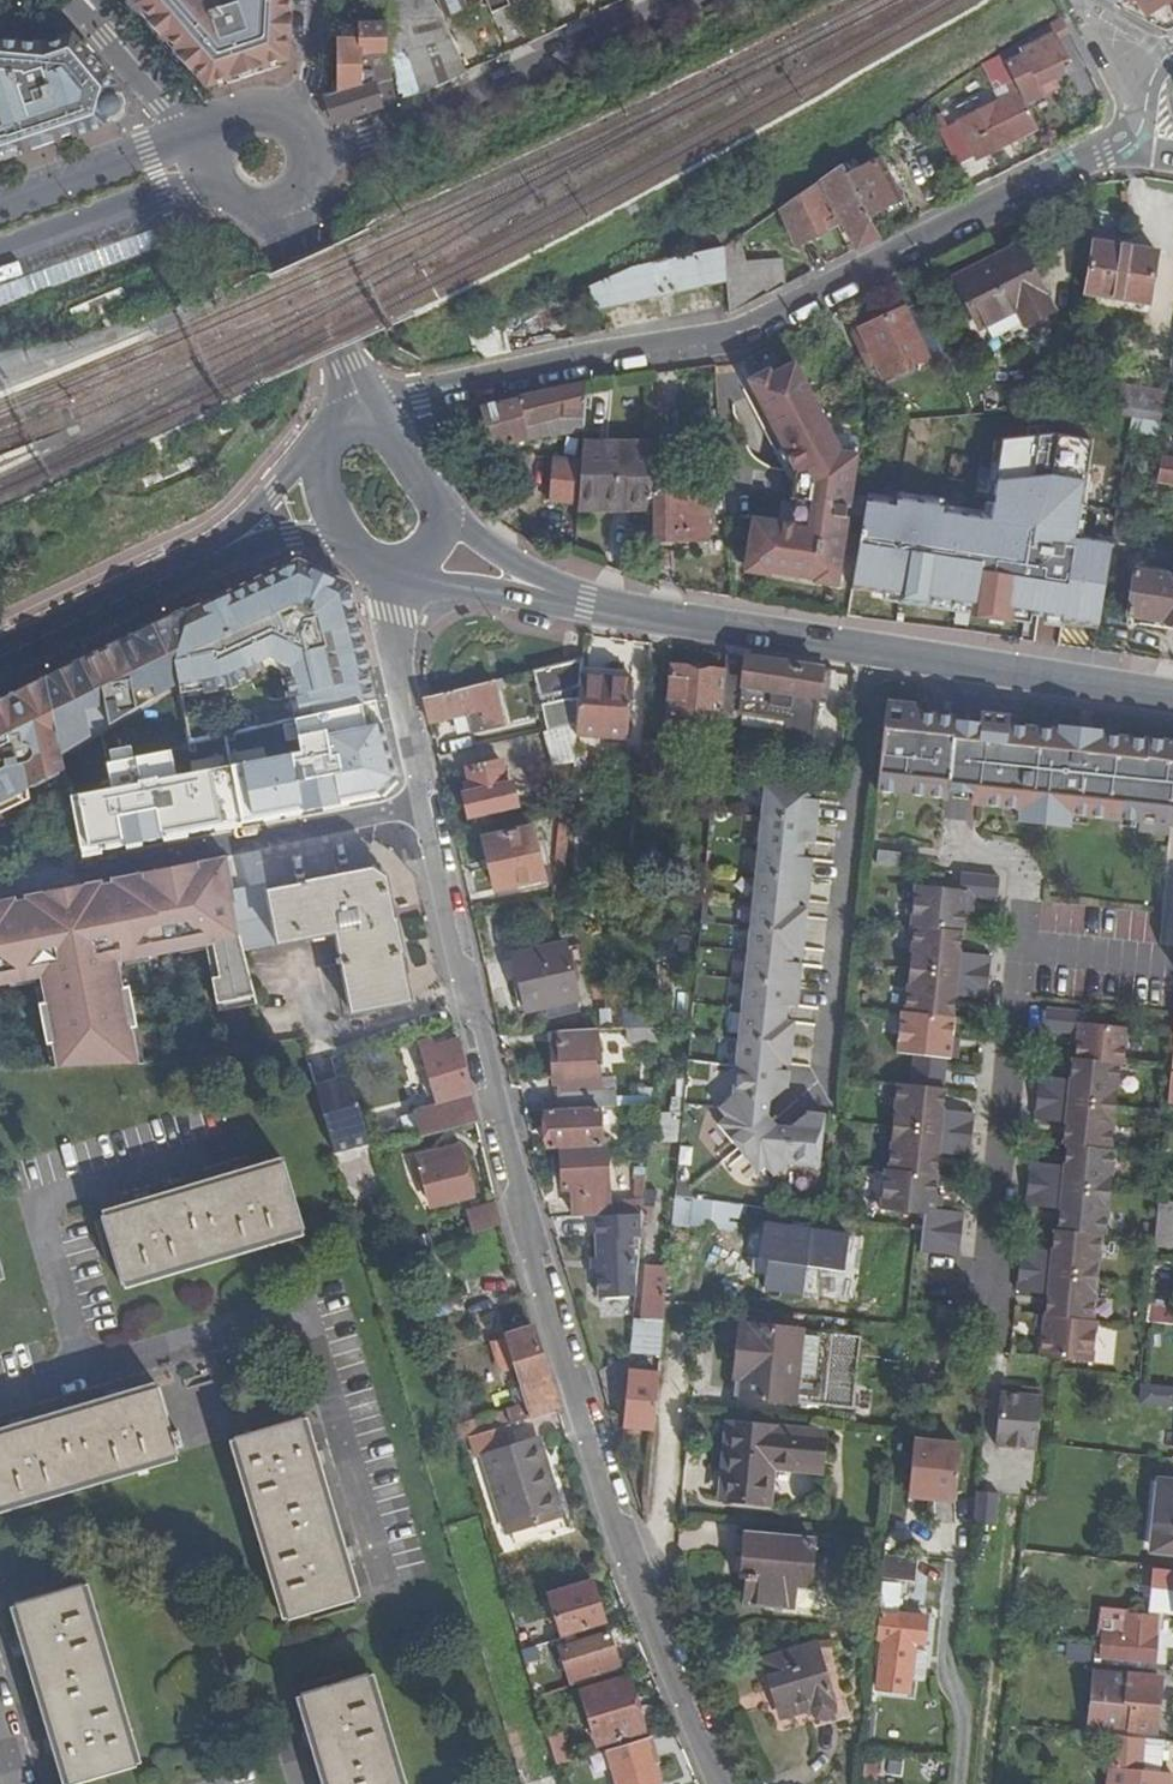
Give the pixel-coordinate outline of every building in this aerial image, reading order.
[(135,2),(207,84),(224,79),(228,83),(269,70),(270,64),(287,59),(289,0),(135,0),(135,2)] [(386,67),(399,101),(421,94),(467,72),(432,0),(388,0),(387,24),(386,67)] [(446,18),(466,9),(465,7),(462,1),(464,0),(437,0),(446,18)] [(491,13),(509,5),(507,0),(485,0),(491,13)] [(1146,12),(1150,13),(1170,0),(1138,0),(1139,2),(1146,12)] [(1014,82),(1025,104),(1044,95),(1039,86),(1053,79),(1072,70),(1061,49),(1060,49),(1056,40),(1070,33),(1062,18),(1047,27),(1052,36),(1022,50),(1024,54),(1005,63),(1012,78),(1014,82)] [(386,67),(387,24),(361,24),(361,39),(339,39),(339,58),(339,93),(325,97),(332,120),(334,122),(397,101),(386,67)] [(1022,50),(1052,36),(1047,27),(1001,56),(1002,57),(1005,63),(1024,54),(1022,50)] [(115,119),(121,97),(71,38),(42,47),(18,48),(0,46),(0,159),(115,119)] [(327,57),(339,58),(339,39),(328,39),(327,57)] [(1001,84),(1012,78),(1005,63),(1002,57),(991,62),(1001,84)] [(1053,79),(1039,86),(1044,95),(1057,88),(1053,79)] [(977,159),(1038,128),(1025,104),(1014,82),(1006,86),(1010,95),(958,121),(959,123),(940,132),(958,168),(976,158),(977,159)] [(950,93),(931,103),(939,118),(958,109),(950,93)] [(868,216),(899,200),(879,160),(847,176),(868,216)] [(779,209),(796,246),(836,226),(847,246),(852,244),(855,249),(879,237),(868,216),(847,176),(842,165),(779,209)] [(784,286),(782,259),(745,262),(740,236),(723,248),(726,281),(729,314),(784,286)] [(1158,251),(1095,241),(1086,293),(1150,303),(1158,251)] [(1019,246),(955,279),(979,327),(1017,308),(1025,324),(1052,310),(1019,246)] [(590,285),(595,309),(726,281),(723,248),(633,267),(590,285)] [(876,362),(883,378),(928,357),(927,356),(941,349),(919,302),(905,308),(905,307),(860,328),(861,331),(854,334),(869,366),(876,362)] [(469,330),(472,356),(504,352),(501,326),(469,330)] [(772,375),(752,386),(800,473),(795,499),(798,500),(794,525),(754,519),(747,564),(769,567),(769,572),(816,579),(818,568),(840,571),(849,517),(846,516),(848,507),(850,507),(859,454),(844,451),(795,363),(772,375)] [(749,381),(752,386),(772,375),(770,370),(749,381)] [(586,383),(482,406),(488,427),(473,432),(478,453),(529,439),(526,425),(565,415),(584,416),(586,383)] [(1166,391),(1112,383),(1108,413),(1132,416),(1161,421),(1166,391)] [(467,417),(475,416),(473,408),(465,409),(467,417)] [(529,439),(583,432),(584,416),(565,415),(526,425),(529,439)] [(866,491),(853,588),(975,604),(974,614),(1008,618),(1009,611),(1101,624),(1112,543),(1075,538),(1087,444),(1050,439),(1003,440),(992,508),(866,491)] [(580,442),(556,440),(555,459),(579,461),(580,442)] [(652,444),(583,444),(578,502),(625,502),(625,504),(652,504),(652,492),(652,444)] [(555,459),(549,458),(546,501),(575,503),(579,461),(555,459)] [(707,540),(707,492),(652,492),(652,504),(652,511),(653,540),(656,540),(659,544),(671,544),(674,540),(707,540)] [(625,502),(578,502),(578,511),(652,511),(652,504),(625,504),(625,502)] [(177,683),(179,693),(230,683),(263,669),(260,662),(268,659),(291,669),(293,677),(286,678),(295,718),(296,718),(374,701),(347,587),(298,564),(276,574),(279,582),(263,589),(259,581),(186,612),(173,661),(177,683)] [(769,567),(747,564),(746,569),(769,572),(769,567)] [(1134,565),(1125,622),(1172,629),(1172,571),(1134,565)] [(840,571),(818,568),(816,579),(838,582),(840,571)] [(276,574),(259,581),(263,589),(279,582),(276,574)] [(75,665),(38,683),(51,704),(61,756),(177,683),(173,661),(186,612),(165,621),(75,665)] [(821,669),(726,655),(725,672),(720,717),(720,719),(740,721),(741,713),(787,721),(785,733),(789,736),(794,737),(798,739),(803,739),(808,738),(812,737),(818,696),(821,669)] [(581,674),(582,658),(533,671),(540,697),(570,689),(572,697),(579,696),(581,674)] [(260,662),(263,669),(286,678),(293,677),(291,669),(268,659),(260,662)] [(720,717),(725,672),(672,666),(668,712),(697,715),(720,717)] [(818,696),(826,697),(829,671),(821,669),(818,696)] [(632,678),(581,674),(579,696),(577,724),(577,728),(601,729),(600,737),(627,739),(632,678)] [(492,681),(424,698),(429,723),(469,714),(473,732),(502,725),(492,681)] [(0,702),(0,813),(29,799),(27,788),(64,770),(61,756),(51,704),(38,683),(0,702)] [(1149,742),(1148,744),(1102,738),(1102,734),(1059,729),(1059,733),(1009,726),(1010,718),(981,714),(980,724),(968,722),(956,720),(957,717),(921,713),(922,705),(886,700),(877,790),(948,797),(948,790),(960,791),(972,792),(971,802),(1019,807),(1018,819),(1070,825),(1071,813),(1139,820),(1138,828),(1168,831),(1169,823),(1172,823),(1172,746),(1149,742)] [(374,701),(296,718),(302,751),(292,754),(303,812),(381,797),(397,782),(374,701)] [(720,719),(720,717),(697,715),(695,737),(709,738),(718,739),(720,719)] [(577,724),(544,731),(553,766),(556,765),(558,773),(570,770),(569,763),(574,762),(577,728),(577,724)] [(718,739),(709,738),(707,759),(716,760),(718,739)] [(675,742),(642,740),(640,767),(673,769),(675,742)] [(110,787),(70,795),(82,856),(242,826),(230,765),(175,776),(170,748),(105,761),(110,787)] [(292,754),(230,765),(242,826),(303,812),(292,754)] [(506,785),(501,761),(468,769),(473,792),(465,794),(470,816),(516,805),(511,784),(506,785)] [(810,788),(765,784),(733,1095),(717,1108),(725,1118),(717,1124),(757,1172),(765,1166),(773,1176),(788,1163),(819,1167),(824,1114),(808,1112),(807,1114),(792,1126),(776,1125),(768,1115),(769,1100),(786,1087),(787,1087),(789,1072),(780,1071),(781,1064),(790,1065),(794,1021),(786,1020),(787,1005),(797,1006),(802,963),(792,962),(792,956),(803,957),(808,908),(798,907),(798,900),(808,901),(813,858),(803,857),(804,842),(814,843),(819,800),(808,799),(810,788)] [(552,891),(562,889),(570,812),(559,814),(552,891)] [(531,827),(484,837),(495,888),(542,878),(531,827)] [(877,850),(876,863),(899,866),(900,852),(877,850)] [(39,982),(50,1066),(108,1064),(143,1063),(129,959),(212,947),(220,1006),(252,1001),(243,950),(232,889),(226,856),(0,900),(0,987),(39,982)] [(266,883),(232,889),(243,950),(335,932),(351,1013),(410,1002),(400,953),(402,953),(396,919),(394,920),(386,877),(372,868),(299,882),(300,884),(268,890),(266,883)] [(915,885),(911,926),(914,926),(962,931),(964,931),(966,911),(967,896),(975,897),(997,899),(997,897),(1000,877),(994,876),(961,873),(959,890),(951,889),(927,886),(915,885)] [(967,896),(966,911),(973,912),(975,897),(967,896)] [(962,931),(914,926),(910,969),(989,977),(991,955),(960,952),(951,951),(953,931),(962,932),(962,931)] [(962,932),(953,931),(951,951),(960,952),(962,932)] [(565,943),(513,954),(519,980),(521,989),(526,1011),(578,999),(565,943)] [(989,977),(910,969),(905,1012),(953,1017),(953,1016),(944,1015),(946,995),(955,996),(987,999),(989,977)] [(944,1015),(953,1016),(955,996),(946,995),(944,1015)] [(1082,1012),(1047,1008),(1044,1030),(1071,1033),(1078,1034),(1077,1045),(1076,1058),(1121,1063),(1124,1063),(1127,1028),(1092,1024),(1081,1023),(1082,1012)] [(911,1085),(944,1088),(947,1058),(950,1058),(952,1038),(955,1017),(953,1017),(905,1012),(902,1011),(898,1052),(914,1054),(911,1085)] [(626,1028),(627,1042),(656,1041),(655,1026),(626,1028)] [(600,1080),(597,1030),(558,1032),(561,1075),(562,1089),(559,1089),(560,1109),(599,1107),(615,1106),(613,1079),(600,1080)] [(553,1076),(561,1075),(558,1032),(550,1033),(553,1076)] [(1078,1034),(1071,1033),(1070,1044),(1077,1045),(1078,1034)] [(414,1113),(421,1137),(477,1122),(458,1040),(435,1047),(432,1037),(418,1041),(421,1051),(420,1051),(437,1107),(414,1113)] [(960,1038),(952,1038),(950,1058),(958,1059),(960,1038)] [(1073,1058),(1073,1059),(1082,1060),(1080,1080),(1071,1079),(1039,1076),(1037,1098),(1116,1106),(1121,1063),(1076,1058),(1073,1058)] [(1082,1060),(1073,1059),(1071,1079),(1080,1080),(1082,1060)] [(351,1077),(315,1087),(321,1106),(322,1106),(335,1151),(370,1142),(351,1077)] [(936,1089),(946,1090),(946,1088),(944,1088),(911,1085),(897,1083),(893,1126),(972,1135),(975,1113),(944,1109),(934,1108),(936,1089)] [(936,1089),(934,1108),(944,1109),(946,1090),(936,1089)] [(1073,1144),(1064,1143),(1064,1144),(1068,1144),(1112,1149),(1116,1106),(1037,1098),(1035,1120),(1066,1123),(1075,1124),(1073,1144)] [(560,1109),(548,1110),(549,1149),(609,1146),(608,1138),(600,1138),(599,1107),(560,1109)] [(670,1112),(671,1122),(682,1121),(683,1112),(670,1112)] [(660,1143),(680,1142),(682,1121),(671,1122),(662,1122),(660,1143)] [(1066,1123),(1064,1143),(1073,1144),(1075,1124),(1066,1123)] [(888,1169),(937,1174),(937,1173),(928,1172),(930,1152),(939,1153),(970,1157),(972,1135),(893,1126),(888,1169)] [(1068,1144),(1067,1146),(1076,1147),(1074,1166),(1065,1165),(1030,1162),(1028,1184),(1110,1192),(1115,1149),(1112,1149),(1068,1144)] [(1076,1147),(1067,1146),(1065,1165),(1074,1166),(1076,1147)] [(460,1147),(432,1154),(433,1161),(461,1154),(460,1147)] [(606,1147),(561,1149),(563,1189),(573,1189),(574,1217),(596,1216),(610,1215),(606,1147)] [(939,1153),(930,1152),(928,1172),(937,1173),(939,1153)] [(432,1154),(418,1157),(424,1180),(431,1206),(472,1195),(461,1154),(433,1161),(432,1154)] [(424,1180),(418,1157),(409,1160),(415,1182),(424,1180)] [(247,1172),(101,1216),(109,1242),(111,1242),(115,1257),(114,1257),(122,1284),(303,1229),(295,1203),(294,1203),(290,1188),(291,1188),(283,1161),(247,1172)] [(936,1194),(938,1174),(937,1174),(888,1169),(885,1169),(879,1224),(917,1230),(923,1230),(962,1234),(964,1212),(942,1210),(934,1209),(936,1194)] [(1068,1230),(1059,1229),(1059,1230),(1103,1235),(1106,1235),(1110,1192),(1028,1184),(1026,1205),(1061,1209),(1070,1210),(1068,1230)] [(643,1205),(654,1206),(656,1191),(644,1190),(644,1199),(643,1205)] [(943,1195),(936,1194),(934,1209),(942,1210),(943,1195)] [(673,1221),(690,1223),(693,1198),(675,1196),(673,1221)] [(733,1204),(693,1198),(690,1223),(730,1229),(733,1204)] [(644,1199),(624,1200),(625,1214),(642,1214),(643,1205),(644,1199)] [(1172,1247),(1172,1201),(1159,1200),(1154,1245),(1172,1247)] [(467,1211),(473,1233),(501,1224),(496,1203),(467,1211)] [(653,1222),(654,1206),(643,1205),(642,1214),(642,1221),(653,1222)] [(1061,1209),(1059,1229),(1068,1230),(1070,1210),(1061,1209)] [(642,1221),(642,1214),(625,1214),(610,1215),(596,1216),(599,1298),(635,1297),(640,1243),(642,1221)] [(773,1227),(764,1289),(803,1293),(807,1263),(811,1232),(773,1227)] [(962,1234),(923,1230),(921,1252),(930,1253),(957,1256),(960,1256),(962,1234)] [(1053,1251),(1021,1247),(1019,1269),(1098,1278),(1103,1235),(1059,1230),(1055,1230),(1055,1231),(1064,1232),(1062,1252),(1053,1251)] [(1064,1232),(1055,1231),(1053,1251),(1062,1252),(1064,1232)] [(1172,1324),(1172,1305),(1167,1304),(1172,1263),(1153,1261),(1147,1322),(1172,1324)] [(820,1265),(807,1263),(803,1293),(816,1295),(820,1265)] [(642,1319),(663,1321),(665,1302),(668,1267),(646,1265),(642,1319)] [(1046,1314),(1046,1316),(1093,1321),(1098,1278),(1019,1269),(1018,1281),(1017,1291),(1048,1295),(1057,1296),(1055,1315),(1046,1314)] [(1046,1314),(1055,1315),(1057,1296),(1048,1295),(1046,1314)] [(1042,1336),(1045,1315),(1038,1315),(1035,1335),(1042,1336)] [(1045,1315),(1040,1356),(1061,1358),(1092,1362),(1096,1321),(1093,1321),(1046,1316),(1045,1315)] [(631,1351),(660,1354),(663,1321),(642,1319),(634,1318),(631,1351)] [(861,1336),(741,1324),(733,1396),(853,1408),(861,1336)] [(528,1404),(455,1426),(459,1439),(469,1436),(508,1424),(559,1409),(533,1328),(507,1336),(509,1341),(502,1343),(504,1350),(498,1352),(503,1368),(516,1364),(528,1404)] [(639,1425),(654,1426),(658,1376),(630,1374),(625,1424),(625,1430),(639,1432),(639,1425)] [(0,1433),(0,1507),(177,1455),(169,1428),(167,1429),(163,1414),(164,1413),(156,1387),(0,1433)] [(1021,1387),(1021,1394),(1041,1396),(1042,1389),(1021,1387)] [(1021,1394),(1001,1392),(996,1445),(1036,1449),(1041,1396),(1021,1394)] [(1165,1403),(1161,1439),(1172,1440),(1172,1404),(1165,1403)] [(260,1429),(233,1437),(287,1619),(313,1611),(313,1610),(328,1606),(328,1607),(355,1599),(301,1417),(275,1425),(275,1427),(260,1431),(260,1429)] [(508,1424),(469,1436),(476,1457),(483,1454),(506,1532),(562,1514),(552,1481),(547,1483),(534,1439),(515,1445),(508,1424)] [(824,1435),(731,1426),(724,1498),(766,1502),(770,1463),(821,1468),(824,1435)] [(538,1437),(534,1439),(547,1483),(552,1481),(538,1437)] [(960,1446),(914,1442),(909,1492),(956,1496),(960,1446)] [(1160,1481),(1153,1550),(1172,1552),(1172,1483),(1160,1481)] [(979,1525),(995,1527),(999,1493),(983,1491),(979,1525)] [(814,1541),(745,1534),(741,1578),(747,1578),(745,1601),(793,1606),(795,1584),(810,1586),(814,1541)] [(883,1576),(914,1580),(917,1558),(885,1554),(883,1576)] [(592,1581),(549,1594),(562,1637),(605,1624),(592,1581)] [(899,1598),(900,1583),(882,1581),(881,1596),(899,1598)] [(14,1604),(68,1783),(74,1783),(95,1778),(94,1776),(109,1772),(109,1773),(136,1765),(82,1584),(55,1592),(56,1593),(41,1597),(40,1596),(14,1604)] [(1151,1587),(1149,1612),(1172,1615),(1172,1589),(1151,1587)] [(922,1653),(926,1618),(897,1616),(899,1598),(881,1596),(877,1634),(874,1664),(880,1665),(878,1689),(908,1691),(910,1676),(913,1651),(922,1653)] [(1137,1661),(1155,1662),(1156,1636),(1155,1636),(1156,1616),(1126,1613),(1126,1610),(1100,1607),(1098,1626),(1109,1627),(1108,1633),(1103,1633),(1101,1658),(1121,1660),(1137,1661)] [(608,1633),(560,1648),(571,1685),(620,1670),(608,1633)] [(815,1643),(763,1659),(781,1717),(811,1708),(812,1711),(814,1714),(816,1715),(819,1716),(822,1717),(825,1716),(828,1715),(830,1713),(832,1711),(833,1708),(833,1705),(833,1702),(815,1643)] [(526,1662),(537,1658),(533,1646),(522,1650),(526,1662)] [(922,1653),(913,1651),(910,1676),(924,1678),(926,1652),(922,1653)] [(1129,1675),(1092,1671),(1087,1724),(1130,1729),(1133,1704),(1126,1704),(1129,1675)] [(300,1694),(327,1783),(401,1783),(368,1673),(342,1681),(342,1683),(327,1687),(327,1686),(300,1694)] [(1160,1678),(1129,1675),(1126,1704),(1133,1704),(1130,1729),(1155,1731),(1160,1678)] [(626,1677),(581,1691),(598,1744),(643,1731),(649,1729),(651,1728),(653,1727),(655,1725),(657,1723),(658,1721),(658,1720),(659,1717),(659,1715),(658,1713),(657,1711),(656,1710),(655,1708),(653,1707),(652,1706),(649,1705),(647,1705),(644,1705),(641,1706),(636,1708),(626,1677)] [(561,1733),(548,1737),(557,1765),(569,1761),(561,1733)] [(1111,1735),(1108,1756),(1110,1756),(1106,1783),(1172,1783),(1172,1775),(1160,1773),(1164,1740),(1143,1738),(1111,1735)] [(607,1750),(618,1783),(660,1783),(653,1761),(657,1760),(650,1739),(647,1740),(646,1737),(607,1750)] [(875,1781),(877,1763),(865,1762),(863,1780),(875,1781)]
